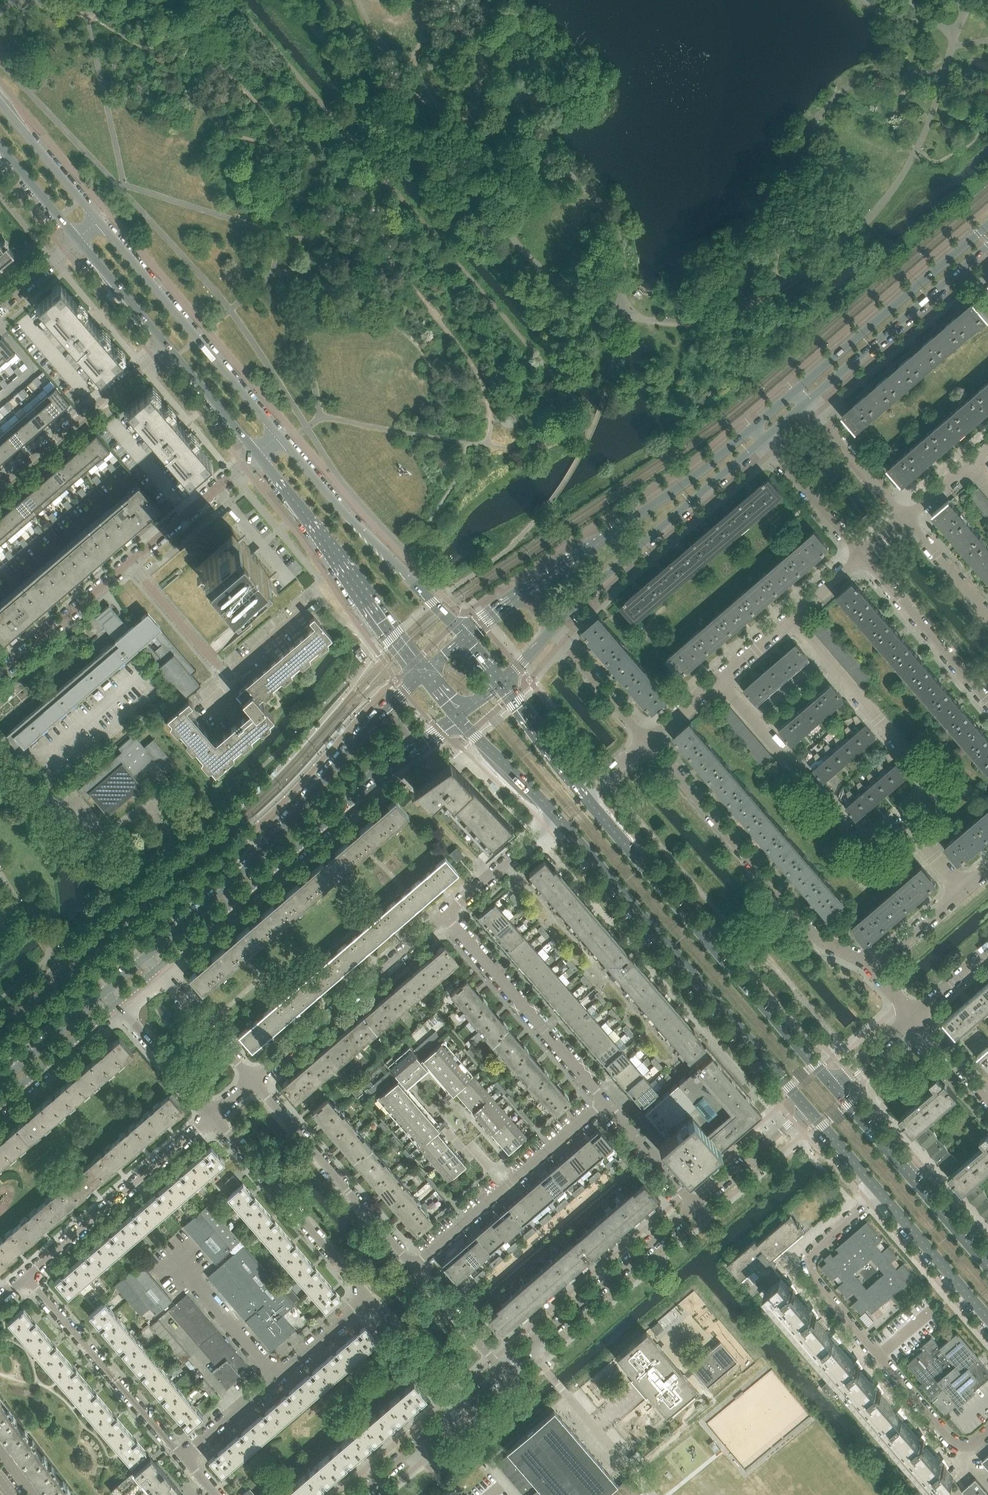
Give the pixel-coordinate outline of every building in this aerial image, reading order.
[(2,261),(13,252),(14,252),(7,243),(6,242),(3,245),(0,241),(0,263),(2,261)] [(61,285),(38,305),(100,377),(123,357),(99,329),(96,331),(82,315),(85,313),(61,285)] [(975,303),(974,302),(974,303),(959,316),(958,315),(950,322),(965,338),(978,326),(979,328),(987,320),(987,318),(975,303)] [(965,338),(950,322),(943,328),(944,329),(942,331),(942,330),(938,334),(936,336),(935,335),(928,341),(942,357),(965,338)] [(1,336),(0,337),(0,349),(8,358),(15,352),(1,336)] [(942,357),(928,341),(920,347),(921,349),(920,350),(919,350),(915,354),(913,356),(912,354),(905,361),(919,377),(942,357)] [(919,377),(905,361),(898,367),(899,368),(897,370),(896,370),(895,369),(891,372),(893,373),(892,373),(892,374),(890,375),(889,374),(882,380),(896,396),(919,377)] [(896,396),(882,380),(875,387),(876,388),(874,389),(869,393),(868,395),(867,394),(860,400),(873,416),(896,396)] [(973,393),(987,410),(987,380),(973,393)] [(70,403),(56,387),(48,393),(62,409),(70,403)] [(149,388),(126,408),(188,480),(211,460),(187,432),(184,435),(171,419),(173,416),(149,388)] [(62,409),(48,393),(41,399),(55,416),(62,409)] [(973,393),(951,413),(965,430),(972,424),(971,423),(973,421),(973,422),(977,418),(978,418),(977,418),(979,416),(980,417),(987,411),(987,410),(973,393)] [(55,416),(41,399),(33,406),(47,422),(55,416)] [(873,416),(860,400),(852,406),(853,408),(843,416),(843,415),(842,416),(856,433),(858,431),(857,430),(873,416)] [(47,422),(33,406),(26,412),(40,428),(47,422)] [(40,428),(26,412),(19,418),(33,434),(40,428)] [(965,430),(951,413),(928,433),(942,450),(949,444),(948,443),(950,441),(951,441),(955,437),(957,436),(958,437),(965,430)] [(33,434),(19,418),(11,424),(25,441),(33,434)] [(25,441),(11,424),(4,431),(18,447),(25,441)] [(4,431),(0,434),(0,441),(11,453),(18,447),(4,431)] [(942,450),(928,433),(906,453),(920,469),(926,463),(925,462),(927,461),(928,461),(928,460),(932,457),(934,455),(935,456),(942,450)] [(110,450),(96,434),(89,440),(103,456),(110,450)] [(103,456),(89,440),(82,446),(96,462),(103,456)] [(0,441),(0,455),(3,460),(11,453),(0,441)] [(96,462),(82,446),(74,452),(88,468),(96,462)] [(88,468),(74,452),(67,458),(81,475),(88,468)] [(920,469),(906,453),(888,468),(888,467),(887,468),(901,484),(902,484),(901,483),(911,475),(912,476),(920,469)] [(81,475),(67,458),(60,465),(74,481),(81,475)] [(74,481),(60,465),(52,471),(66,487),(74,481)] [(66,487),(52,471),(45,477),(59,494),(66,487)] [(59,494),(45,477),(38,484),(52,500),(59,494)] [(756,517),(772,503),(778,498),(779,498),(784,494),(770,478),(766,482),(765,480),(763,482),(763,483),(741,502),(756,519),(756,518),(756,517)] [(132,531),(137,526),(159,507),(138,483),(0,601),(0,634),(4,640),(132,531)] [(52,500),(38,484),(30,490),(44,506),(52,500)] [(973,501),(982,494),(978,489),(979,488),(978,488),(969,496),(973,501)] [(44,506),(30,490),(23,496),(37,513),(44,506)] [(977,505),(985,498),(982,495),(983,494),(983,493),(982,494),(973,501),(977,505)] [(37,513),(23,496),(16,503),(30,519),(37,513)] [(987,504),(987,501),(987,500),(987,499),(987,500),(985,498),(977,505),(981,509),(987,504)] [(964,518),(955,508),(949,500),(950,500),(949,499),(933,513),(933,514),(934,513),(942,523),(941,524),(948,532),(964,518)] [(733,537),(754,519),(754,520),(756,519),(741,502),(718,521),(732,539),(734,538),(733,537)] [(30,519),(16,503),(8,509),(22,525),(30,519)] [(253,506),(236,521),(177,571),(180,575),(162,589),(209,644),(214,640),(213,639),(242,615),(252,625),(311,574),(253,506)] [(22,525),(8,509),(1,515),(15,531),(22,525)] [(1,515),(0,516),(0,529),(7,538),(15,531),(1,515)] [(984,541),(964,518),(948,532),(954,539),(955,538),(956,539),(956,540),(960,544),(962,546),(961,547),(967,554),(984,541)] [(710,556),(731,539),(732,539),(718,521),(696,541),(710,558),(711,557),(710,556)] [(801,572),(816,559),(823,552),(824,553),(826,551),(825,549),(828,546),(815,531),(810,535),(788,555),(787,554),(786,555),(801,572)] [(687,576),(708,558),(709,559),(710,558),(696,541),(673,560),(687,577),(688,577),(687,576)] [(984,541),(967,554),(973,561),(974,560),(976,562),(980,567),(981,569),(980,570),(987,577),(987,576),(987,546),(984,541)] [(778,591),(801,572),(786,555),(785,556),(786,556),(765,574),(764,573),(763,574),(778,591)] [(665,596),(685,578),(686,579),(687,577),(673,560),(650,580),(664,597),(665,596)] [(755,611),(778,591),(763,574),(762,575),(763,576),(742,594),(742,593),(741,594),(755,611)] [(640,617),(660,599),(663,597),(663,598),(664,597),(650,580),(627,600),(627,599),(625,601),(626,602),(622,606),(636,622),(640,617)] [(870,601),(862,591),(857,586),(856,587),(852,583),(836,596),(841,601),(842,601),(853,614),(852,615),(853,616),(870,601)] [(732,631),(755,611),(741,594),(740,595),(740,596),(720,613),(719,613),(718,614),(732,631)] [(890,624),(881,614),(870,601),(853,616),(854,617),(855,616),(873,637),(872,637),(873,639),(890,624)] [(70,706),(124,660),(129,656),(142,645),(159,665),(156,668),(157,668),(183,698),(182,699),(183,700),(183,699),(201,684),(200,684),(200,683),(199,684),(191,674),(196,670),(196,669),(195,670),(160,629),(161,628),(147,612),(132,625),(134,627),(130,630),(109,605),(110,605),(109,604),(95,616),(95,617),(96,616),(116,640),(6,734),(15,745),(20,741),(24,746),(70,706)] [(709,650),(732,631),(718,614),(717,614),(718,615),(697,633),(696,632),(695,633),(709,650)] [(259,699),(268,692),(332,637),(314,616),(309,620),(314,626),(239,691),(240,691),(240,695),(239,695),(238,696),(251,710),(216,740),(214,740),(186,708),(192,702),(188,698),(167,716),(215,771),(226,761),(227,761),(230,758),(227,756),(273,716),(259,699)] [(589,638),(605,624),(604,623),(605,622),(600,616),(584,630),(588,635),(587,636),(589,638)] [(819,635),(829,627),(824,621),(813,630),(814,630),(815,630),(819,635),(818,636),(819,635)] [(608,660),(626,646),(624,644),(624,645),(605,624),(589,638),(608,660)] [(909,647),(901,637),(890,624),(873,639),(874,639),(892,659),(891,660),(893,661),(909,647)] [(834,632),(829,627),(819,635),(824,640),(823,641),(824,640),(834,632)] [(838,637),(834,632),(824,640),(828,646),(838,637)] [(687,669),(709,650),(695,633),(694,634),(695,635),(672,654),(667,658),(672,665),(678,671),(680,674),(684,670),(685,672),(687,670),(687,669)] [(843,643),(838,637),(828,646),(827,646),(828,647),(829,646),(833,651),(843,643)] [(848,649),(843,643),(833,651),(832,652),(833,651),(838,656),(837,657),(837,658),(838,657),(848,649)] [(808,658),(797,644),(771,667),(782,680),(808,658)] [(628,683),(645,668),(644,667),(643,668),(625,647),(626,646),(608,660),(628,683)] [(929,670),(921,660),(909,647),(893,661),(893,662),(894,662),(912,682),(911,683),(912,684),(929,670)] [(852,654),(848,649),(838,657),(842,662),(852,654)] [(847,667),(857,659),(852,654),(842,662),(841,663),(842,663),(843,662),(847,667)] [(852,673),(861,664),(857,659),(847,667),(846,668),(847,668),(852,673)] [(856,678),(866,670),(861,664),(852,673),(851,673),(851,674),(852,673),(856,678)] [(678,671),(672,665),(666,670),(672,677),(678,671)] [(782,680),(771,667),(745,689),(744,689),(756,703),(782,680)] [(670,698),(668,695),(665,692),(664,692),(645,670),(646,669),(645,668),(628,683),(647,705),(647,706),(649,708),(650,707),(654,711),(670,698)] [(860,685),(871,676),(866,670),(856,678),(855,679),(856,679),(857,678),(861,683),(860,684),(860,685)] [(949,692),(940,682),(929,670),(912,684),(913,685),(914,684),(931,705),(931,706),(932,707),(949,692)] [(844,699),(832,685),(819,696),(831,710),(844,699)] [(968,715),(960,705),(949,692),(932,707),(932,708),(933,707),(951,728),(950,729),(951,730),(968,715)] [(791,744),(831,710),(819,696),(780,730),(791,744)] [(723,718),(732,711),(732,710),(733,709),(732,709),(731,710),(727,705),(728,704),(718,713),(723,718)] [(727,724),(736,716),(737,715),(737,714),(736,715),(732,711),(723,718),(727,724)] [(862,721),(857,715),(853,716),(856,724),(862,721)] [(987,738),(979,728),(968,715),(951,730),(952,731),(953,730),(964,742),(971,751),(970,751),(971,752),(987,738)] [(732,729),(741,721),(742,720),(741,721),(736,716),(727,724),(732,729)] [(736,734),(746,727),(747,726),(746,725),(745,726),(741,721),(732,729),(736,734)] [(690,755),(708,741),(707,740),(706,741),(696,729),(694,727),(695,727),(691,722),(675,735),(679,739),(678,740),(690,755)] [(876,737),(873,733),(866,725),(855,734),(864,745),(865,746),(865,745),(875,736),(875,737),(876,737)] [(853,732),(848,726),(845,729),(847,735),(853,732)] [(741,740),(750,732),(751,731),(750,732),(746,727),(736,734),(741,740)] [(745,745),(755,737),(756,737),(756,736),(755,737),(750,732),(741,740),(745,745)] [(864,745),(855,734),(845,743),(854,754),(855,755),(855,754),(864,745)] [(121,752),(78,789),(82,793),(83,794),(87,799),(91,795),(105,812),(113,805),(128,792),(131,795),(136,791),(134,788),(140,783),(134,776),(154,759),(162,769),(172,761),(153,739),(144,746),(137,738),(136,738),(133,735),(131,737),(118,748),(122,751),(121,751),(121,752)] [(843,741),(838,735),(835,737),(837,743),(843,741)] [(750,751),(759,743),(755,737),(745,745),(750,751)] [(987,738),(971,752),(972,753),(987,770),(987,771),(987,772),(987,738)] [(710,778),(727,764),(726,763),(708,743),(708,742),(708,741),(690,755),(710,778)] [(755,756),(764,748),(760,743),(761,742),(760,742),(759,743),(750,751),(755,756)] [(854,754),(845,743),(834,752),(844,763),(845,764),(845,763),(844,762),(854,754)] [(833,750),(827,744),(824,746),(827,752),(833,750)] [(760,762),(769,754),(770,753),(769,753),(764,748),(765,747),(764,748),(755,756),(760,762)] [(823,759),(818,752),(814,755),(816,761),(823,759)] [(844,763),(834,752),(824,760),(834,772),(835,772),(834,771),(844,763)] [(895,759),(889,753),(886,754),(888,761),(895,759)] [(764,767),(775,758),(774,758),(773,759),(769,754),(760,762),(764,767)] [(834,772),(824,760),(814,770),(824,781),(824,780),(834,772)] [(511,827),(490,804),(451,763),(450,763),(449,762),(447,763),(421,781),(421,782),(413,787),(429,804),(477,855),(493,842),(505,832),(507,834),(513,829),(511,827)] [(908,774),(898,762),(898,763),(887,772),(897,783),(897,784),(898,783),(897,783),(907,774),(908,775),(908,774)] [(886,770),(880,763),(877,766),(880,772),(886,770)] [(745,786),(734,773),(727,765),(728,765),(727,764),(710,778),(730,801),(747,786),(746,785),(745,786)] [(875,779),(870,772),(867,775),(869,781),(875,779)] [(897,783),(887,772),(877,781),(887,792),(888,792),(887,791),(897,783)] [(865,787),(860,781),(857,784),(859,790),(865,787)] [(887,792),(877,781),(867,789),(876,800),(877,801),(877,800),(887,792)] [(765,809),(749,791),(747,788),(748,787),(747,786),(730,801),(749,824),(766,809),(766,808),(765,809)] [(876,800),(867,789),(857,798),(866,809),(867,810),(867,809),(876,800)] [(855,796),(850,790),(847,793),(849,799),(855,796)] [(866,809),(857,798),(846,807),(856,819),(857,819),(856,818),(866,809)] [(408,814),(402,807),(395,799),(366,824),(379,840),(408,814)] [(784,832),(766,811),(767,810),(766,809),(749,824),(769,846),(786,832),(785,831),(784,832)] [(975,821),(975,820),(974,821),(987,837),(987,810),(975,821)] [(974,821),(973,822),(973,823),(951,842),(950,841),(945,846),(958,862),(963,858),(964,859),(966,857),(970,853),(987,838),(987,837),(974,821)] [(379,840),(366,824),(341,846),(355,861),(378,841),(379,840)] [(804,854),(786,834),(787,833),(786,832),(769,846),(789,869),(806,855),(805,854),(804,854)] [(355,861),(341,846),(317,867),(330,882),(355,861)] [(456,847),(449,853),(457,861),(463,855),(456,847)] [(824,877),(815,867),(806,856),(807,856),(806,855),(789,869),(808,892),(825,878),(824,877)] [(429,897),(451,878),(458,872),(445,857),(416,882),(429,897)] [(690,1030),(630,960),(633,958),(628,953),(626,955),(552,870),(547,864),(544,860),(529,872),(547,894),(559,908),(588,942),(620,979),(627,987),(641,1004),(658,1023),(672,1039),(676,1043),(689,1058),(703,1046),(704,1045),(695,1035),(697,1034),(697,1033),(693,1028),(690,1030)] [(908,907),(930,888),(931,888),(933,886),(932,885),(935,882),(922,866),(917,870),(918,871),(895,890),(894,889),(893,890),(908,907)] [(330,882),(317,867),(292,888),(305,903),(330,882)] [(840,897),(825,879),(826,879),(825,878),(808,892),(828,916),(837,908),(845,901),(841,896),(840,897)] [(404,918),(422,903),(429,897),(416,882),(391,903),(404,918)] [(305,903),(292,888),(267,909),(281,925),(305,903)] [(885,927),(908,907),(893,890),(892,891),(893,892),(887,897),(872,909),(871,910),(885,927)] [(485,926),(502,911),(494,902),(477,916),(485,926)] [(380,940),(398,924),(404,918),(391,903),(366,924),(380,940)] [(281,925),(267,909),(243,930),(256,946),(281,925)] [(870,940),(885,927),(871,910),(870,910),(870,911),(857,923),(856,922),(852,925),(851,926),(865,942),(869,939),(870,940)] [(492,934),(509,919),(502,911),(485,926),(492,934)] [(499,942),(516,927),(509,919),(492,934),(499,942)] [(354,961),(373,945),(380,940),(366,924),(341,946),(354,961)] [(506,950),(523,935),(516,927),(499,942),(506,950)] [(256,946),(243,930),(218,952),(231,967),(256,946)] [(513,958),(530,944),(523,935),(506,950),(513,958)] [(520,966),(537,952),(530,944),(513,958),(520,966)] [(330,982),(348,967),(354,961),(341,946),(317,967),(330,982)] [(457,960),(444,946),(443,947),(442,946),(437,950),(438,951),(430,958),(443,973),(457,960)] [(202,992),(221,975),(231,967),(218,952),(204,964),(189,977),(202,992)] [(527,975),(545,960),(537,952),(520,966),(527,975)] [(428,983),(436,976),(437,977),(443,973),(430,958),(411,974),(424,989),(429,985),(428,983)] [(534,983),(552,968),(545,960),(527,975),(534,983)] [(305,1004),(323,988),(330,982),(317,967),(292,988),(305,1004)] [(542,991),(559,976),(552,968),(534,983),(542,991)] [(409,1000),(417,992),(418,994),(424,989),(411,974),(392,991),(405,1005),(410,1001),(409,1000)] [(549,999),(566,984),(559,976),(542,991),(549,999)] [(460,1006),(476,991),(466,980),(460,985),(456,980),(452,984),(446,989),(460,1006)] [(980,990),(987,1000),(987,983),(980,990)] [(556,1007),(573,993),(566,984),(549,999),(556,1007)] [(281,1025),(299,1009),(305,1004),(292,988),(268,1009),(281,1025)] [(984,1013),(987,1009),(987,1000),(980,990),(956,1011),(968,1026),(984,1013)] [(390,1016),(398,1009),(399,1010),(405,1005),(392,991),(375,1005),(373,1007),(386,1022),(391,1017),(390,1016)] [(495,1013),(486,1003),(487,1002),(483,997),(482,998),(476,991),(460,1006),(476,1025),(478,1024),(482,1028),(497,1015),(495,1013)] [(563,1016),(580,1001),(573,993),(556,1007),(563,1016)] [(570,1024),(587,1009),(580,1001),(563,1016),(570,1024)] [(371,1032),(379,1025),(380,1026),(386,1022),(373,1007),(371,1009),(354,1024),(367,1038),(372,1034),(371,1032)] [(252,1050),(270,1034),(281,1025),(268,1009),(238,1034),(239,1035),(237,1037),(244,1045),(246,1043),(252,1050)] [(577,1032),(594,1017),(587,1009),(570,1024),(577,1032)] [(968,1026),(956,1011),(943,1022),(956,1036),(968,1026)] [(517,1039),(507,1027),(506,1026),(508,1025),(503,1020),(502,1021),(498,1017),(497,1015),(482,1028),(486,1033),(484,1034),(496,1049),(498,1047),(502,1052),(517,1039)] [(584,1040),(601,1025),(594,1017),(577,1032),(584,1040)] [(351,1049),(360,1042),(361,1043),(367,1038),(354,1024),(335,1040),(348,1055),(353,1050),(351,1049)] [(591,1048),(608,1034),(601,1025),(584,1040),(591,1048)] [(433,1039),(438,1035),(435,1031),(430,1035),(433,1039)] [(598,1056),(615,1042),(608,1034),(591,1048),(598,1056)] [(103,1077),(132,1052),(119,1037),(90,1062),(103,1077)] [(537,1063),(527,1050),(528,1049),(524,1044),(522,1045),(517,1039),(502,1052),(506,1057),(504,1058),(516,1072),(518,1071),(522,1076),(537,1063)] [(332,1065),(341,1058),(342,1060),(348,1055),(335,1040),(316,1056),(328,1071),(333,1067),(332,1065)] [(429,1066),(449,1048),(443,1041),(422,1059),(420,1060),(427,1068),(429,1066)] [(605,1065),(622,1050),(615,1042),(598,1056),(605,1065)] [(758,1112),(752,1105),(753,1104),(703,1046),(689,1058),(686,1060),(694,1068),(644,1111),(673,1144),(669,1147),(670,1147),(677,1154),(676,1155),(677,1155),(684,1163),(683,1163),(684,1163),(687,1160),(694,1169),(752,1118),(751,1117),(758,1112)] [(977,1055),(987,1068),(987,1046),(977,1055)] [(427,1068),(420,1060),(409,1047),(402,1053),(420,1074),(427,1068)] [(435,1073),(455,1055),(449,1048),(429,1066),(435,1073)] [(476,1056),(469,1048),(466,1050),(474,1058),(476,1056)] [(612,1073),(629,1058),(622,1050),(605,1065),(612,1073)] [(420,1074),(402,1053),(395,1059),(413,1080),(420,1074)] [(440,1079),(461,1061),(455,1055),(435,1073),(440,1079)] [(313,1082),(322,1074),(323,1076),(328,1071),(316,1056),(297,1073),(309,1088),(314,1083),(313,1082)] [(619,1081),(636,1066),(629,1058),(612,1073),(619,1081)] [(413,1080),(395,1059),(388,1065),(399,1079),(406,1086),(413,1080)] [(446,1087),(467,1069),(461,1061),(440,1079),(446,1087)] [(103,1077),(90,1062),(65,1083),(79,1098),(103,1077)] [(556,1084),(547,1074),(548,1073),(544,1067),(542,1068),(537,1063),(522,1076),(526,1080),(524,1082),(537,1096),(539,1094),(543,1099),(558,1086),(556,1084)] [(626,1089),(643,1075),(636,1066),(619,1081),(626,1089)] [(455,1091),(473,1076),(467,1069),(446,1087),(452,1093),(455,1091)] [(388,1079),(393,1074),(389,1070),(384,1075),(388,1079)] [(309,1088),(297,1073),(289,1079),(288,1078),(283,1082),(284,1084),(282,1085),(295,1100),(309,1088)] [(946,1081),(940,1074),(938,1076),(937,1076),(930,1082),(937,1089),(945,1082),(946,1081)] [(633,1097),(650,1083),(643,1075),(626,1089),(633,1097)] [(461,1098),(479,1082),(473,1076),(455,1091),(461,1098)] [(382,1105),(403,1087),(404,1088),(406,1086),(399,1079),(397,1080),(376,1098),(382,1105)] [(467,1105),(485,1089),(479,1082),(461,1098),(467,1105)] [(924,1125),(958,1096),(945,1082),(937,1089),(912,1110),(911,1108),(899,1118),(913,1135),(915,1133),(924,1125)] [(79,1098),(65,1083),(41,1104),(54,1119),(79,1098)] [(640,1106),(655,1094),(658,1091),(650,1083),(633,1097),(640,1106)] [(570,1100),(567,1097),(568,1096),(564,1091),(563,1092),(558,1086),(543,1099),(555,1113),(570,1100)] [(388,1112),(409,1094),(404,1088),(403,1087),(382,1105),(388,1112)] [(473,1112),(491,1096),(485,1089),(467,1105),(473,1112)] [(182,1110),(177,1103),(179,1101),(172,1093),(170,1095),(169,1094),(140,1120),(153,1135),(182,1110)] [(394,1118),(415,1101),(409,1094),(388,1112),(394,1118)] [(479,1118),(497,1103),(491,1096),(473,1112),(479,1118)] [(323,1123),(338,1111),(327,1099),(313,1111),(323,1123)] [(400,1125),(421,1107),(415,1101),(394,1118),(400,1125)] [(484,1125),(503,1110),(497,1103),(479,1118),(484,1125)] [(54,1119),(41,1104),(16,1125),(29,1141),(54,1119)] [(406,1133),(427,1115),(421,1107),(400,1125),(406,1133)] [(490,1132),(508,1116),(503,1110),(484,1125),(490,1132)] [(344,1147),(358,1135),(353,1129),(355,1128),(343,1114),(341,1116),(338,1111),(323,1123),(325,1125),(328,1129),(327,1131),(332,1136),(333,1135),(342,1145),(344,1147)] [(412,1140),(433,1122),(427,1115),(406,1133),(412,1140)] [(496,1139),(514,1123),(508,1116),(490,1132),(496,1139)] [(153,1135),(140,1120),(115,1141),(128,1156),(153,1135)] [(418,1146),(436,1131),(439,1129),(433,1122),(412,1140),(418,1146)] [(502,1146),(520,1130),(514,1123),(496,1139),(502,1146)] [(16,1125),(0,1139),(0,1157),(4,1162),(29,1141),(16,1125)] [(938,1138),(934,1131),(928,1126),(926,1127),(924,1125),(915,1133),(917,1135),(916,1136),(917,1136),(923,1141),(927,1148),(938,1138)] [(612,1146),(598,1130),(598,1129),(589,1137),(604,1154),(612,1146)] [(508,1153),(526,1137),(520,1130),(502,1146),(508,1153)] [(424,1153),(442,1138),(436,1131),(418,1146),(424,1153)] [(364,1171),(378,1158),(374,1154),(376,1152),(364,1138),(362,1140),(358,1135),(344,1147),(349,1153),(347,1154),(352,1159),(353,1158),(364,1171)] [(604,1154),(589,1137),(581,1144),(596,1161),(604,1154)] [(430,1160),(448,1144),(442,1138),(424,1153),(430,1160)] [(962,1168),(960,1166),(959,1166),(958,1164),(959,1163),(959,1162),(955,1156),(949,1151),(949,1150),(945,1143),(938,1138),(927,1148),(933,1153),(937,1160),(944,1165),(948,1172),(950,1175),(949,1176),(963,1192),(965,1191),(966,1193),(966,1194),(972,1199),(976,1206),(977,1206),(983,1211),(987,1218),(987,1217),(987,1196),(984,1189),(978,1184),(977,1184),(975,1185),(974,1183),(974,1182),(962,1168)] [(128,1156),(115,1141),(91,1162),(104,1177),(128,1156)] [(436,1167),(454,1151),(448,1144),(430,1160),(436,1167)] [(596,1161),(581,1144),(573,1151),(587,1168),(596,1161)] [(205,1178),(224,1162),(211,1146),(192,1163),(205,1178)] [(987,1171),(987,1146),(986,1147),(962,1168),(974,1182),(987,1171)] [(442,1174),(460,1158),(454,1151),(436,1167),(442,1174)] [(587,1168),(573,1151),(565,1158),(579,1175),(587,1168)] [(384,1194),(398,1182),(394,1177),(396,1176),(384,1162),(382,1163),(378,1158),(364,1171),(365,1173),(369,1177),(368,1178),(372,1183),(374,1182),(382,1192),(384,1194)] [(448,1181),(466,1165),(460,1158),(442,1174),(448,1181)] [(579,1175),(565,1158),(556,1165),(571,1182),(579,1175)] [(104,1177),(91,1162),(66,1183),(79,1198),(104,1177)] [(181,1199),(205,1178),(192,1163),(182,1171),(179,1174),(168,1183),(181,1199)] [(571,1182),(556,1165),(548,1172),(563,1189),(571,1182)] [(563,1189),(548,1172),(540,1179),(555,1196),(563,1189)] [(233,1175),(225,1182),(231,1189),(239,1182),(233,1175)] [(555,1196),(540,1179),(532,1186),(547,1203),(555,1196)] [(404,1218),(419,1205),(415,1201),(416,1199),(404,1185),(402,1187),(398,1182),(384,1194),(386,1196),(389,1200),(388,1201),(391,1205),(393,1207),(394,1206),(404,1218)] [(79,1198),(66,1183),(41,1204),(54,1220),(79,1198)] [(181,1199),(168,1183),(145,1204),(158,1219),(181,1199)] [(263,1207),(252,1193),(242,1183),(233,1191),(228,1196),(248,1220),(263,1207)] [(594,1258),(591,1254),(601,1246),(617,1232),(656,1198),(643,1183),(633,1192),(631,1189),(626,1194),(628,1196),(578,1239),(576,1237),(571,1241),(573,1244),(503,1304),(501,1302),(496,1306),(498,1308),(488,1317),(501,1332),(520,1316),(552,1288),(572,1271),(580,1264),(586,1259),(589,1262),(594,1258)] [(547,1203),(532,1186),(524,1193),(538,1210),(547,1203)] [(538,1210),(524,1193),(515,1200),(530,1217),(538,1210)] [(530,1217),(515,1200),(507,1207),(522,1224),(530,1217)] [(54,1220),(41,1204),(17,1226),(30,1241),(54,1220)] [(134,1239),(158,1219),(145,1204),(121,1224),(134,1239)] [(240,1240),(233,1233),(209,1204),(184,1225),(215,1262),(240,1240)] [(431,1219),(419,1205),(404,1218),(410,1224),(408,1225),(413,1230),(414,1229),(416,1232),(431,1219)] [(283,1230),(272,1217),(263,1207),(248,1220),(268,1243),(283,1230)] [(522,1224),(507,1207),(499,1214),(514,1231),(522,1224)] [(514,1231),(499,1214),(491,1221),(505,1238),(514,1231)] [(772,1259),(804,1231),(800,1226),(801,1225),(799,1224),(797,1223),(791,1215),(758,1243),(755,1240),(727,1264),(741,1280),(750,1272),(758,1281),(756,1283),(762,1290),(780,1275),(774,1268),(777,1265),(772,1259)] [(505,1238),(491,1221),(482,1228),(497,1246),(505,1238)] [(862,1313),(868,1308),(872,1313),(882,1304),(890,1297),(908,1281),(906,1278),(912,1273),(903,1263),(897,1268),(891,1261),(897,1256),(888,1246),(882,1251),(876,1244),(882,1239),(882,1238),(867,1221),(855,1231),(836,1247),(839,1251),(834,1256),(831,1252),(824,1258),(827,1261),(821,1266),(832,1279),(838,1274),(844,1281),(838,1286),(845,1294),(847,1296),(853,1291),(859,1298),(853,1303),(862,1313)] [(110,1260),(134,1239),(121,1224),(97,1244),(110,1260)] [(17,1226),(0,1240),(0,1255),(5,1262),(30,1241),(17,1226)] [(497,1246),(482,1228),(474,1236),(489,1253),(497,1246)] [(304,1254),(292,1241),(283,1230),(268,1243),(289,1267),(304,1254)] [(489,1253),(474,1236),(466,1243),(481,1260),(489,1253)] [(481,1260),(466,1243),(458,1250),(473,1267),(481,1260)] [(87,1280),(110,1260),(97,1244),(74,1265),(87,1280)] [(295,1303),(274,1280),(244,1245),(226,1261),(276,1319),(282,1315),(295,1303)] [(473,1267),(458,1250),(450,1257),(464,1274),(473,1267)] [(324,1278),(313,1264),(304,1254),(289,1267),(309,1291),(324,1278)] [(464,1274),(450,1257),(441,1264),(456,1281),(464,1274)] [(276,1319),(226,1261),(208,1276),(271,1349),(294,1329),(282,1315),(276,1319)] [(171,1300),(140,1264),(140,1263),(124,1277),(115,1285),(141,1315),(150,1307),(155,1313),(171,1300)] [(68,1296),(87,1280),(74,1265),(55,1281),(68,1296)] [(793,1292),(797,1289),(794,1286),(792,1288),(790,1288),(781,1277),(765,1291),(786,1315),(802,1302),(793,1292)] [(341,1297),(333,1288),(324,1278),(309,1291),(318,1301),(325,1310),(341,1297)] [(180,1306),(190,1298),(187,1294),(177,1302),(180,1306)] [(184,1310),(193,1302),(190,1298),(180,1306),(184,1310)] [(124,1326),(113,1313),(104,1302),(95,1310),(89,1315),(110,1339),(124,1326)] [(171,1314),(180,1306),(177,1302),(168,1310),(171,1314)] [(188,1315),(197,1307),(193,1302),(184,1310),(188,1315)] [(814,1316),(817,1313),(815,1310),(813,1312),(811,1312),(802,1302),(786,1315),(807,1340),(823,1326),(814,1316)] [(175,1318),(184,1310),(180,1306),(171,1314),(175,1318)] [(192,1319),(201,1311),(197,1307),(188,1315),(192,1319)] [(35,1322),(32,1319),(23,1308),(8,1321),(28,1345),(44,1332),(35,1322)] [(179,1322),(188,1315),(184,1310),(175,1318),(179,1322)] [(195,1323),(205,1315),(201,1311),(192,1319),(195,1323)] [(873,1320),(865,1311),(860,1316),(868,1325),(873,1320)] [(183,1327),(192,1319),(188,1315),(179,1322),(183,1327)] [(199,1328),(209,1320),(205,1315),(195,1323),(199,1328)] [(153,1329),(162,1323),(158,1319),(150,1326),(153,1329)] [(187,1331),(195,1323),(192,1319),(183,1327),(187,1331)] [(203,1332),(212,1324),(209,1320),(199,1328),(203,1332)] [(157,1333),(165,1326),(162,1323),(153,1329),(157,1333)] [(190,1335),(199,1328),(195,1323),(187,1331),(190,1335)] [(207,1336),(216,1328),(212,1324),(203,1332),(207,1336)] [(359,1357),(378,1340),(365,1325),(346,1342),(359,1357)] [(145,1350),(133,1336),(124,1326),(110,1339),(130,1362),(145,1350)] [(160,1337),(168,1330),(165,1326),(157,1333),(160,1337)] [(837,1343),(841,1340),(835,1333),(831,1336),(823,1326),(807,1340),(831,1367),(846,1353),(837,1343)] [(194,1340),(203,1332),(199,1328),(190,1335),(194,1340)] [(210,1341),(220,1333),(216,1328),(207,1336),(210,1341)] [(164,1341),(172,1334),(168,1330),(160,1337),(164,1341)] [(645,1391),(649,1396),(669,1419),(699,1393),(646,1331),(616,1357),(634,1378),(638,1383),(635,1385),(642,1393),(645,1391)] [(64,1356),(55,1346),(44,1332),(28,1345),(49,1369),(64,1356)] [(198,1344),(207,1336),(203,1332),(194,1340),(198,1344)] [(979,1378),(969,1366),(979,1358),(957,1332),(940,1347),(932,1337),(923,1344),(926,1347),(907,1363),(922,1380),(923,1382),(920,1384),(945,1413),(958,1402),(959,1403),(970,1394),(968,1393),(972,1390),(969,1386),(979,1378)] [(214,1346),(224,1337),(220,1333),(210,1341),(214,1346)] [(167,1345),(175,1338),(172,1334),(164,1341),(167,1345)] [(202,1348),(210,1341),(207,1336),(198,1344),(202,1348)] [(218,1350),(227,1342),(224,1337),(214,1346),(218,1350)] [(171,1350),(179,1343),(175,1338),(167,1345),(171,1350)] [(206,1353),(214,1346),(210,1341),(202,1348),(206,1353)] [(720,1341),(690,1367),(707,1387),(737,1361),(720,1341)] [(222,1354),(231,1346),(227,1342),(218,1350),(222,1354)] [(311,1398),(347,1367),(359,1357),(346,1342),(298,1383),(311,1398)] [(174,1353),(182,1347),(179,1343),(171,1350),(174,1353)] [(209,1357),(218,1350),(214,1346),(206,1353),(209,1357)] [(226,1359),(235,1351),(231,1346),(222,1354),(226,1359)] [(178,1358),(186,1351),(182,1347),(174,1353),(178,1358)] [(165,1374),(153,1360),(145,1350),(130,1362),(142,1376),(151,1386),(165,1374)] [(213,1362),(222,1354),(218,1350),(209,1357),(213,1362)] [(182,1363),(190,1356),(186,1351),(178,1358),(182,1363)] [(238,1372),(247,1365),(235,1351),(226,1359),(217,1367),(212,1371),(226,1388),(241,1375),(238,1372)] [(858,1367),(862,1364),(859,1361),(857,1364),(855,1364),(846,1353),(831,1367),(837,1374),(841,1379),(845,1384),(851,1391),(867,1378),(858,1367)] [(226,1359),(222,1354),(213,1362),(217,1367),(226,1359)] [(85,1379),(73,1366),(64,1356),(49,1369),(69,1393),(85,1379)] [(185,1397),(174,1383),(165,1374),(151,1386),(171,1409),(185,1397)] [(845,1384),(841,1379),(837,1374),(822,1386),(826,1392),(831,1396),(845,1384)] [(220,1398),(211,1387),(204,1378),(199,1382),(216,1401),(220,1398)] [(888,1402),(879,1392),(882,1388),(880,1386),(878,1388),(876,1388),(867,1378),(851,1391),(872,1415),(888,1402)] [(105,1403),(94,1391),(85,1379),(69,1393),(90,1416),(105,1403)] [(407,1413),(426,1396),(413,1381),(394,1397),(407,1413)] [(264,1438),(311,1398),(298,1383),(251,1423),(264,1438)] [(196,1395),(203,1388),(200,1385),(193,1392),(196,1395)] [(203,1416),(194,1407),(185,1397),(171,1409),(187,1429),(203,1416)] [(384,1433),(407,1413),(394,1397),(370,1418),(384,1433)] [(906,1415),(905,1414),(900,1408),(896,1412),(888,1402),(872,1415),(895,1442),(911,1429),(903,1419),(906,1415)] [(125,1427),(114,1413),(105,1403),(90,1416),(110,1440),(125,1427)] [(10,1415),(3,1404),(0,1406),(0,1433),(3,1438),(19,1426),(10,1415)] [(609,1475),(554,1410),(506,1451),(508,1453),(496,1463),(524,1494),(632,1494),(639,1489),(629,1477),(619,1486),(617,1483),(609,1475)] [(360,1454),(384,1433),(370,1418),(347,1438),(360,1454)] [(240,1458),(264,1438),(251,1423),(228,1443),(240,1458)] [(38,1451),(27,1436),(19,1426),(3,1438),(22,1463),(38,1451)] [(146,1451),(134,1437),(125,1427),(110,1440),(131,1464),(146,1451)] [(923,1443),(927,1440),(924,1437),(922,1439),(920,1439),(911,1429),(895,1442),(916,1467),(932,1453),(923,1443)] [(336,1474),(360,1454),(347,1438),(323,1458),(336,1474)] [(230,1467),(240,1458),(228,1443),(209,1460),(222,1475),(227,1470),(230,1467)] [(57,1477),(45,1461),(38,1451),(22,1463),(41,1488),(57,1477)] [(944,1467),(947,1464),(945,1461),(943,1463),(940,1463),(932,1453),(916,1467),(937,1491),(953,1478),(944,1467)] [(155,1462),(150,1456),(110,1490),(115,1494),(184,1494),(155,1462)] [(313,1494),(336,1474),(323,1458),(299,1479),(313,1494)] [(57,1477),(41,1488),(46,1494),(71,1494),(57,1477)] [(976,1478),(962,1490),(967,1494),(987,1494),(987,1492),(976,1478)] [(313,1494),(299,1479),(281,1494),(312,1494),(313,1494)]
